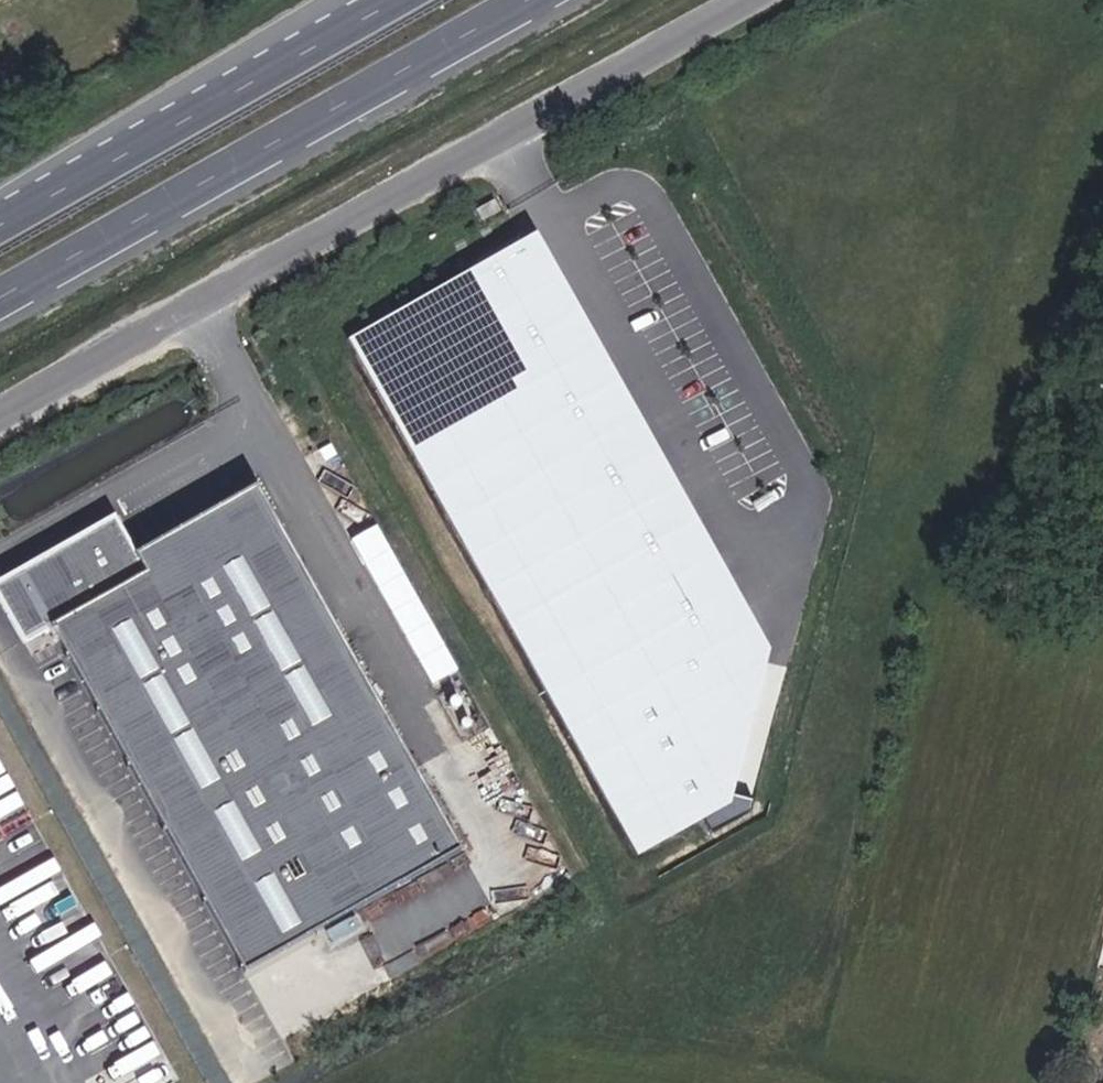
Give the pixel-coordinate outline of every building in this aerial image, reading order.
[(536,232),(351,337),(637,853),(733,797),(771,648),(536,232)] [(453,855),(246,491),(126,559),(107,525),(0,586),(0,627),(17,656),(45,640),(237,977),(453,855)]
